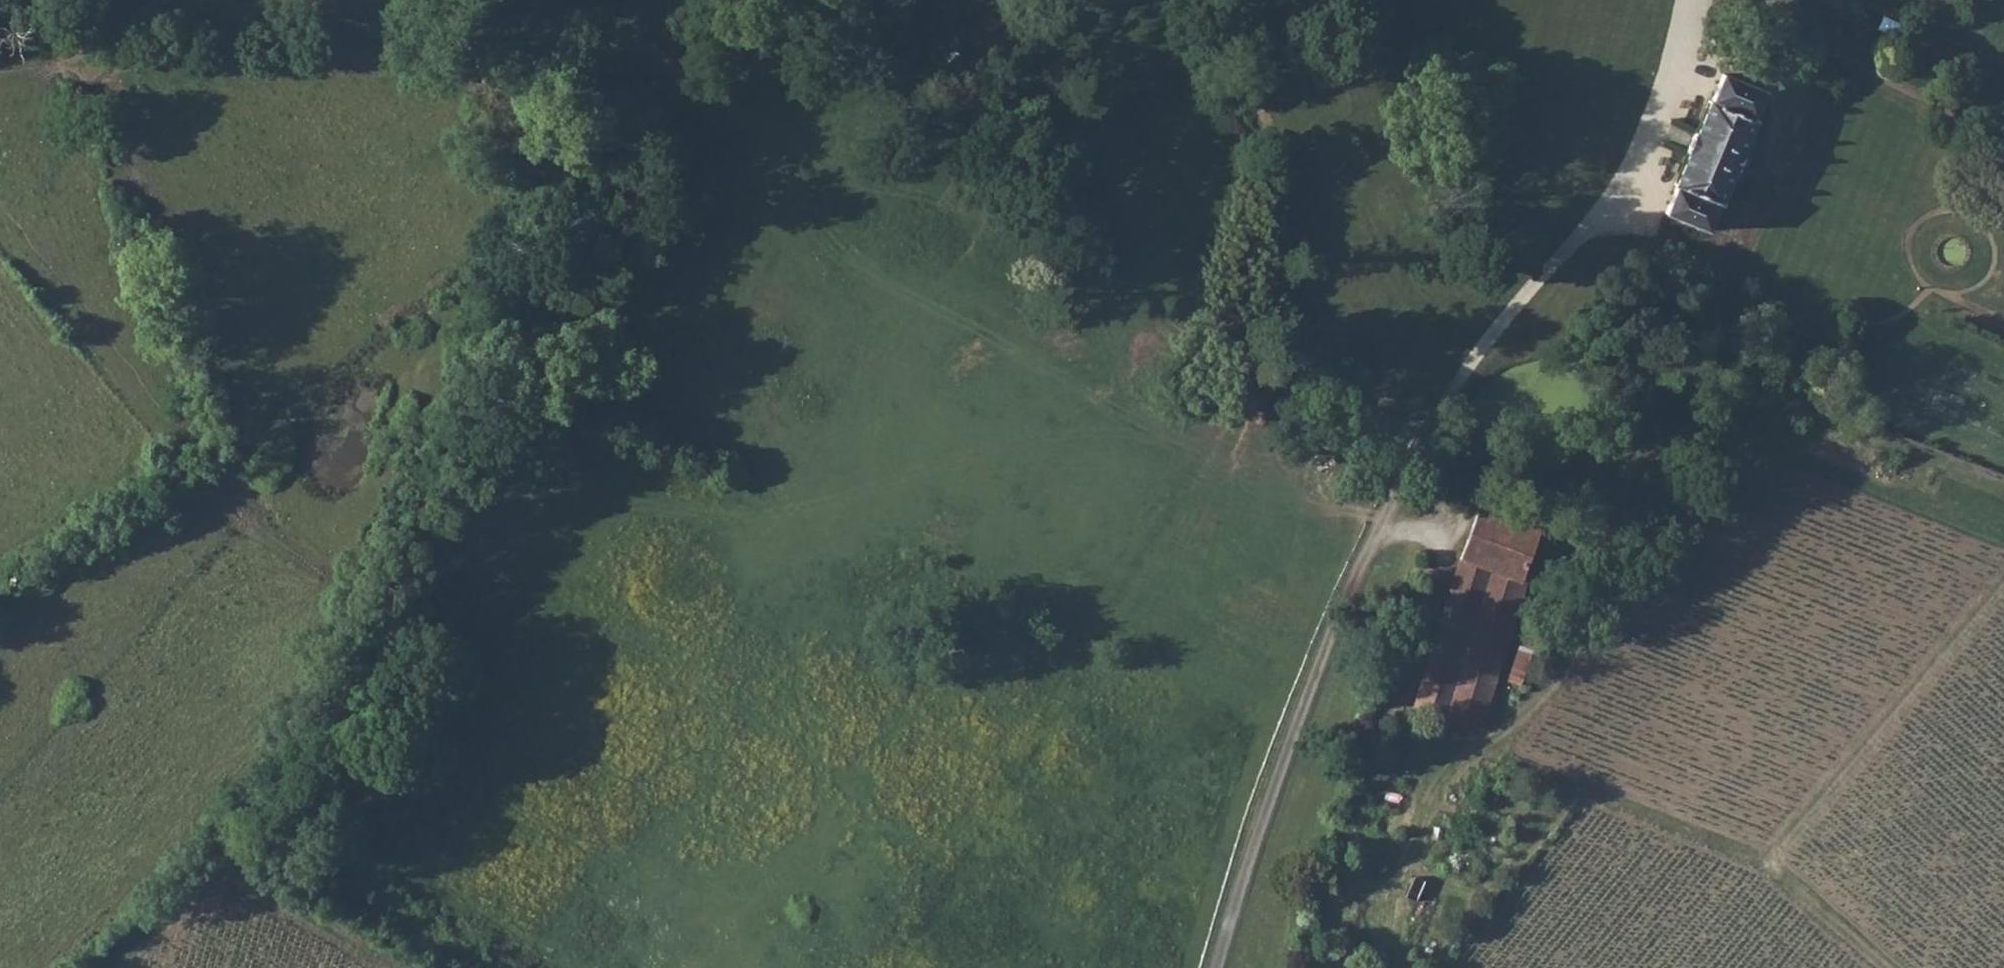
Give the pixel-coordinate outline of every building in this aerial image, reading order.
[(1822,9),(1825,0),(1798,0),(1822,9)] [(1668,186),(1658,215),(1700,230),(1711,201),(1715,202),(1745,125),(1742,123),(1753,92),(1712,76),(1700,106),(1697,105),(1666,185),(1668,186)] [(1456,567),(1411,700),(1473,725),(1525,581),(1519,578),(1541,529),(1482,507),(1456,567)]
